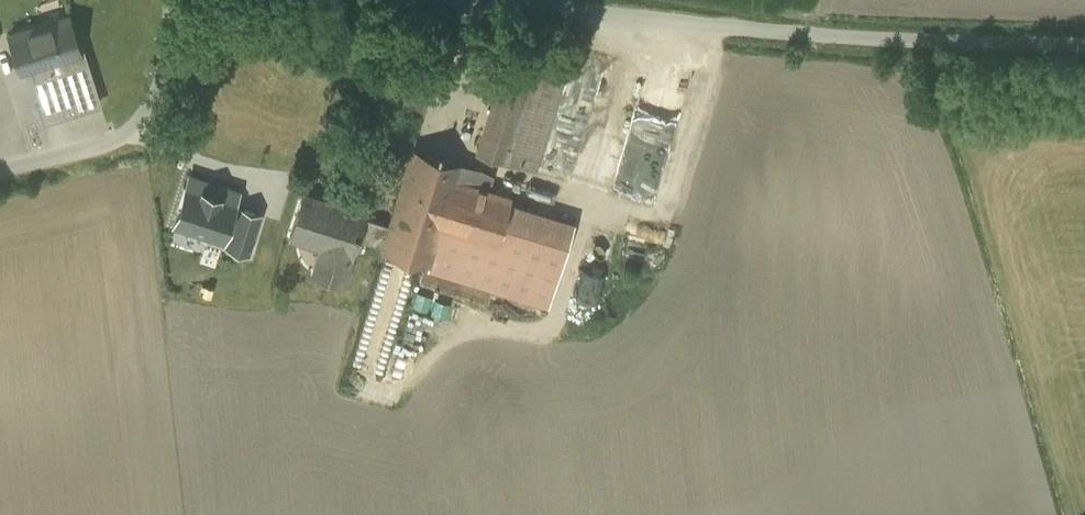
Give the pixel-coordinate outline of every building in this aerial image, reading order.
[(68,16),(9,34),(21,71),(34,67),(37,77),(35,77),(43,103),(39,104),(43,118),(63,112),(62,109),(69,107),(70,113),(99,104),(82,51),(79,52),(68,16)] [(543,58),(510,48),(486,128),(485,128),(477,152),(537,170),(573,52),(547,44),(543,58)] [(683,195),(713,81),(690,75),(664,176),(660,175),(656,188),(683,195)] [(575,178),(613,185),(623,134),(585,127),(575,178)] [(481,169),(414,148),(409,163),(408,163),(389,223),(383,244),(381,248),(429,263),(430,262),(429,262),(430,260),(429,260),(440,226),(472,236),(474,237),(475,237),(496,243),(508,204),(511,195),(490,189),(490,188),(488,188),(487,187),(487,188),(477,185),(481,169)] [(492,174),(481,169),(477,185),(487,188),(487,187),(488,188),(492,174)] [(162,224),(250,249),(261,209),(234,201),(237,189),(177,172),(162,224)] [(348,208),(302,194),(290,234),(325,246),(317,273),(314,272),(313,274),(341,283),(350,253),(352,254),(358,236),(365,215),(365,213),(364,213),(363,215),(347,210),(348,208)] [(573,223),(508,204),(496,243),(475,237),(474,237),(472,236),(440,226),(429,260),(430,260),(429,262),(430,262),(429,263),(429,266),(548,302),(573,223)] [(389,223),(365,215),(358,236),(383,244),(389,223)] [(576,292),(595,299),(603,273),(584,266),(576,292)]
